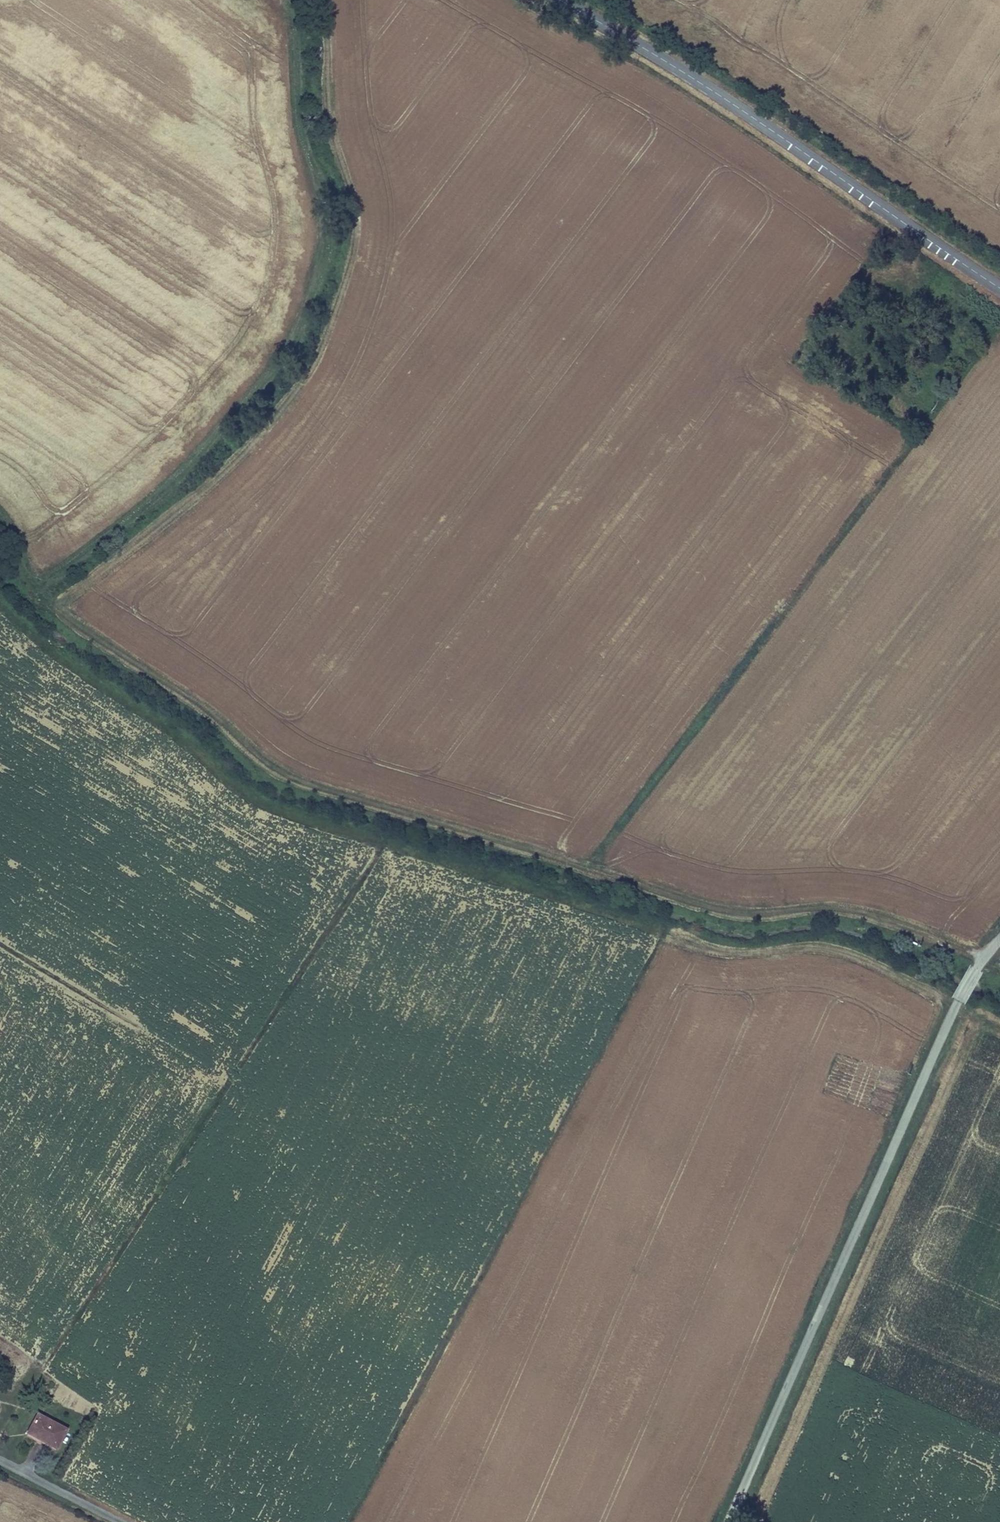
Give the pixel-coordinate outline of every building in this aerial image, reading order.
[(59,1451),(70,1430),(38,1413),(27,1434),(59,1451)]
